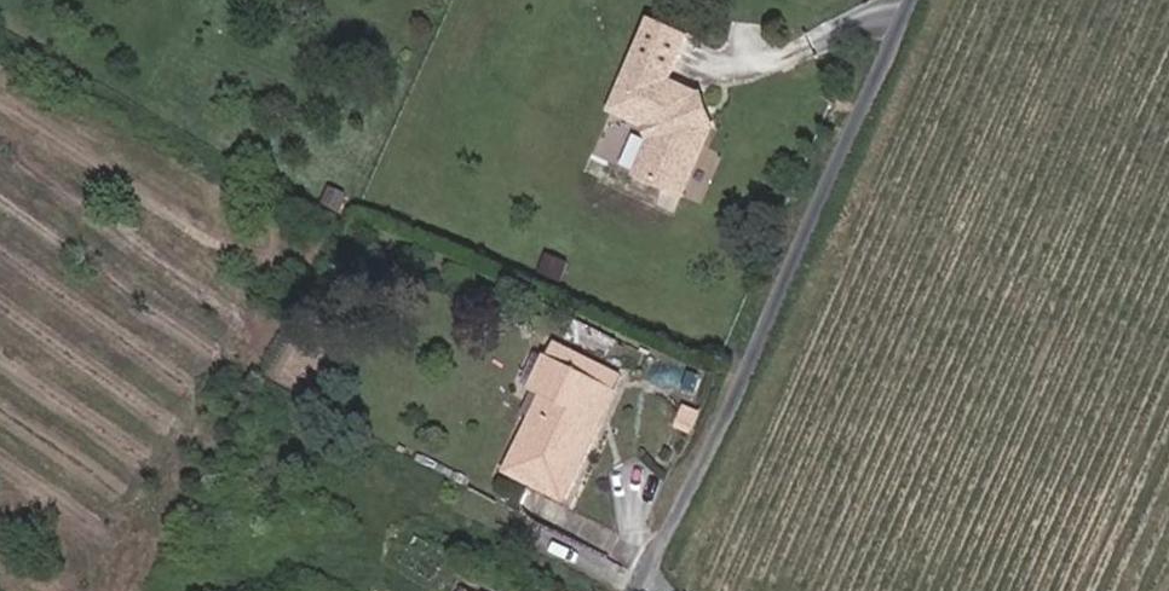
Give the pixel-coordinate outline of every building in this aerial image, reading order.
[(681,208),(715,138),(704,142),(689,103),(701,99),(668,85),(685,45),(650,28),(607,119),(638,131),(640,152),(626,185),(681,208)] [(715,138),(701,99),(689,103),(704,142),(715,138)] [(345,199),(327,190),(318,208),(336,217),(345,199)] [(560,290),(568,269),(550,261),(541,283),(560,290)] [(547,342),(619,375),(626,357),(557,324),(547,342)] [(619,375),(547,342),(531,379),(545,386),(511,458),(570,488),(619,375)]
